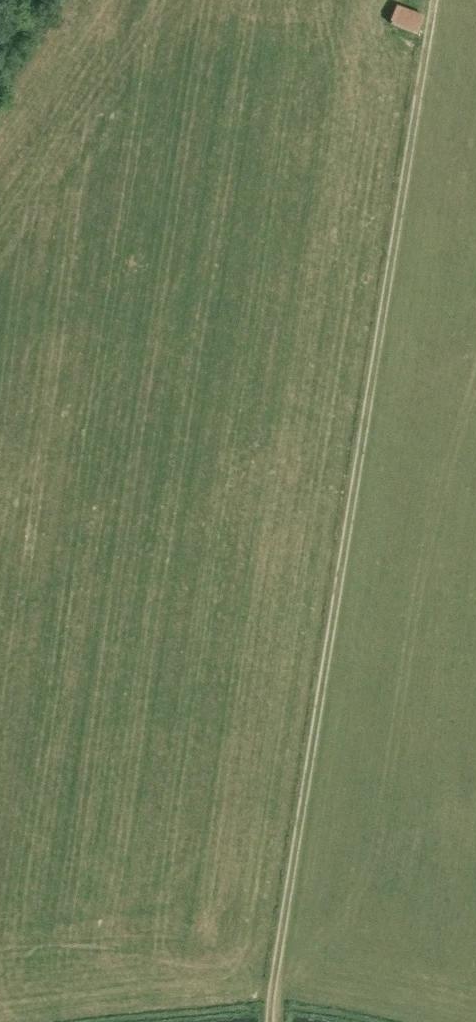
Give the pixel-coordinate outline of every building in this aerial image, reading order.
[(397,5),(390,24),(419,34),(426,16),(397,5)]
